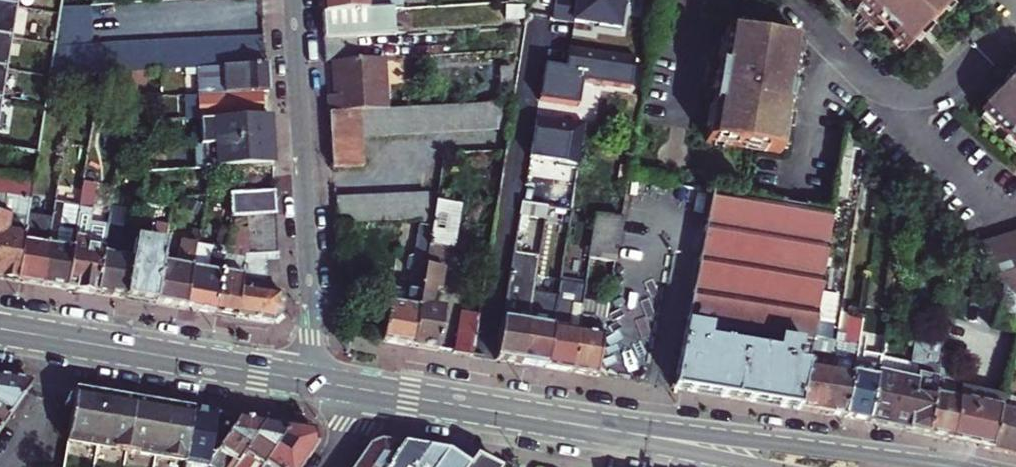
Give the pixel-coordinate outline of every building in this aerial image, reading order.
[(17,0),(0,0),(0,107),(17,0)] [(386,6),(385,0),(323,0),(323,9),(386,6)] [(636,0),(589,0),(588,3),(570,0),(567,24),(585,27),(586,24),(610,28),(609,31),(631,34),(636,0)] [(835,1),(843,9),(846,7),(839,0),(835,0),(835,1)] [(957,0),(839,0),(846,7),(853,14),(867,28),(871,24),(888,40),(883,44),(889,49),(893,54),(898,59),(909,47),(921,36),(937,20),(942,15),(957,0)] [(103,2),(68,5),(61,47),(96,45),(103,2)] [(406,27),(394,27),(393,5),(386,6),(323,9),(324,22),(325,34),(357,33),(407,31),(406,27)] [(853,14),(851,17),(873,39),(876,37),(883,44),(888,40),(871,24),(867,28),(853,14)] [(793,44),(794,40),(760,35),(747,33),(741,32),(729,31),(719,29),(718,40),(714,59),(712,78),(710,90),(707,109),(704,129),(702,140),(710,141),(730,144),(739,146),(759,149),(777,151),(778,148),(783,117),(784,104),(778,103),(781,87),(787,88),(789,75),(793,44)] [(349,62),(358,61),(357,33),(325,34),(326,63),(333,63),(335,63),(349,62)] [(106,44),(108,71),(130,70),(144,69),(162,69),(196,66),(265,63),(264,34),(106,41),(106,44)] [(921,36),(909,47),(912,50),(924,38),(921,36)] [(96,45),(61,47),(56,74),(74,73),(100,72),(108,71),(106,44),(96,45)] [(793,44),(789,75),(793,75),(798,45),(793,44)] [(626,92),(631,61),(565,51),(562,71),(541,68),(536,102),(574,108),(578,84),(626,92)] [(328,92),(329,109),(358,108),(389,107),(387,86),(382,86),(380,60),(358,61),(349,62),(335,63),(336,79),(336,92),(328,92)] [(266,77),(265,63),(196,66),(197,92),(259,89),(267,89),(266,77)] [(144,69),(130,70),(126,96),(139,98),(144,69)] [(1011,80),(999,92),(994,98),(982,109),(976,116),(979,119),(991,131),(1000,140),(1011,152),(1015,156),(1015,75),(1011,80)] [(1008,77),(996,89),(999,92),(1011,80),(1008,77)] [(787,88),(781,87),(778,103),(784,104),(791,105),(793,89),(787,88)] [(197,92),(179,92),(180,108),(196,108),(196,118),(200,118),(261,115),(260,103),(259,89),(197,92)] [(990,94),(979,106),(982,109),(994,98),(990,94)] [(360,134),(504,126),(503,101),(389,107),(358,108),(359,122),(360,134)] [(359,122),(358,108),(329,109),(330,124),(330,137),(331,151),(332,165),(362,164),(361,149),(360,136),(360,134),(359,122)] [(261,115),(200,118),(202,142),(203,142),(204,167),(238,165),(271,163),(270,149),(269,129),(269,114),(261,115)] [(787,118),(783,117),(778,148),(782,148),(787,118)] [(574,174),(581,127),(533,119),(526,163),(552,167),(552,170),(574,174)] [(991,131),(979,119),(976,122),(988,134),(991,131)] [(1011,152),(1000,140),(996,143),(1009,154),(1011,152)] [(238,165),(240,194),(273,192),(272,179),(271,163),(238,165)] [(163,196),(205,195),(204,167),(161,169),(145,168),(142,187),(153,188),(163,188),(163,196)] [(15,278),(23,228),(25,216),(31,177),(0,171),(0,190),(10,191),(18,193),(15,211),(7,210),(2,209),(5,197),(0,196),(0,276),(15,278)] [(78,202),(64,286),(82,289),(94,292),(105,225),(106,220),(90,218),(96,183),(82,180),(78,202)] [(15,211),(18,193),(10,191),(7,210),(15,211)] [(228,194),(230,216),(275,214),(273,192),(240,194),(228,194)] [(684,327),(808,346),(816,293),(829,211),(708,192),(694,274),(684,327)] [(426,194),(411,195),(413,220),(428,219),(426,194)] [(336,197),(336,222),(413,220),(411,195),(336,197)] [(50,221),(40,282),(51,284),(64,286),(78,202),(54,197),(50,221)] [(432,228),(410,345),(425,348),(436,350),(442,311),(428,308),(431,292),(437,293),(441,269),(445,270),(456,204),(437,201),(432,228)] [(106,220),(105,225),(120,227),(124,204),(109,202),(106,220)] [(518,214),(543,217),(544,210),(519,206),(518,214)] [(568,214),(544,210),(543,217),(542,225),(566,228),(568,214)] [(234,314),(245,253),(276,252),(275,214),(230,216),(223,254),(212,311),(223,313),(234,314)] [(139,299),(153,301),(159,264),(167,219),(137,215),(130,258),(123,296),(139,299)] [(587,258),(612,263),(619,219),(592,215),(585,258),(587,258)] [(40,219),(25,216),(23,228),(38,230),(40,219)] [(23,228),(15,278),(29,280),(40,282),(50,221),(40,219),(38,230),(23,228)] [(111,294),(123,296),(130,258),(118,256),(123,228),(120,227),(105,225),(94,292),(111,294)] [(389,287),(379,340),(394,343),(410,345),(432,228),(417,226),(412,254),(404,259),(402,270),(409,275),(406,290),(389,287)] [(992,290),(1013,314),(1015,313),(1015,233),(956,251),(992,290)] [(168,304),(182,306),(188,269),(193,243),(193,239),(186,238),(185,243),(176,241),(171,265),(159,264),(153,301),(168,304)] [(188,269),(201,271),(205,250),(206,245),(193,243),(188,269)] [(212,311),(223,254),(205,250),(201,271),(188,269),(182,306),(198,309),(212,311)] [(277,259),(276,252),(245,253),(234,314),(261,319),(281,322),(279,294),(278,278),(257,274),(258,270),(255,269),(256,260),(277,259)] [(536,259),(511,255),(494,359),(509,361),(519,363),(532,283),(536,259)] [(612,263),(587,258),(586,268),(610,272),(612,263)] [(277,259),(256,260),(255,269),(258,270),(257,274),(278,278),(277,259)] [(556,287),(532,283),(519,363),(532,365),(543,367),(556,287)] [(581,298),(583,288),(557,283),(556,287),(543,367),(558,369),(568,371),(581,298)] [(1013,314),(992,290),(985,331),(1010,335),(1013,314)] [(816,293),(808,346),(798,410),(809,412),(819,414),(831,341),(826,340),(833,295),(816,293)] [(587,334),(593,300),(581,298),(568,371),(581,373),(593,375),(600,336),(587,334)] [(458,313),(452,352),(469,355),(475,316),(458,313)] [(831,341),(819,414),(831,416),(842,417),(848,376),(857,320),(843,317),(840,343),(831,341)] [(778,406),(798,410),(808,346),(684,327),(676,372),(673,388),(696,392),(736,399),(778,406)] [(1015,372),(1015,344),(1008,342),(1003,369),(1015,372)] [(945,347),(940,346),(936,367),(925,436),(938,439),(949,441),(956,402),(959,385),(939,382),(940,375),(945,375),(948,358),(943,357),(945,347)] [(912,381),(898,379),(891,427),(910,432),(925,436),(936,367),(915,363),(912,381)] [(848,376),(842,417),(855,420),(867,422),(875,375),(876,368),(871,367),(869,380),(848,376)] [(875,375),(867,422),(880,425),(891,427),(898,379),(875,375)] [(28,384),(15,382),(0,379),(0,425),(28,384)] [(193,411),(166,406),(107,397),(77,392),(64,466),(183,466),(193,411)] [(995,410),(988,450),(1005,454),(1015,457),(1015,398),(998,395),(995,410)] [(985,407),(956,402),(949,441),(968,446),(977,448),(985,407)] [(995,410),(985,407),(977,448),(988,450),(995,410)] [(207,463),(238,418),(206,413),(193,411),(183,466),(204,466),(207,463)] [(238,418),(207,463),(213,466),(231,466),(263,422),(249,420),(238,418)] [(263,422),(231,466),(260,466),(289,426),(276,424),(263,422)] [(289,426),(260,466),(299,466),(316,443),(313,436),(311,430),(289,426)] [(404,445),(389,443),(373,440),(354,466),(389,466),(404,445)] [(427,449),(416,447),(404,445),(389,466),(415,466),(427,449)] [(415,466),(438,466),(447,454),(449,453),(436,450),(427,449),(415,466)] [(447,454),(438,466),(464,466),(465,466),(455,459),(447,454)] [(465,466),(464,466),(488,466),(483,464),(471,458),(465,466)]
